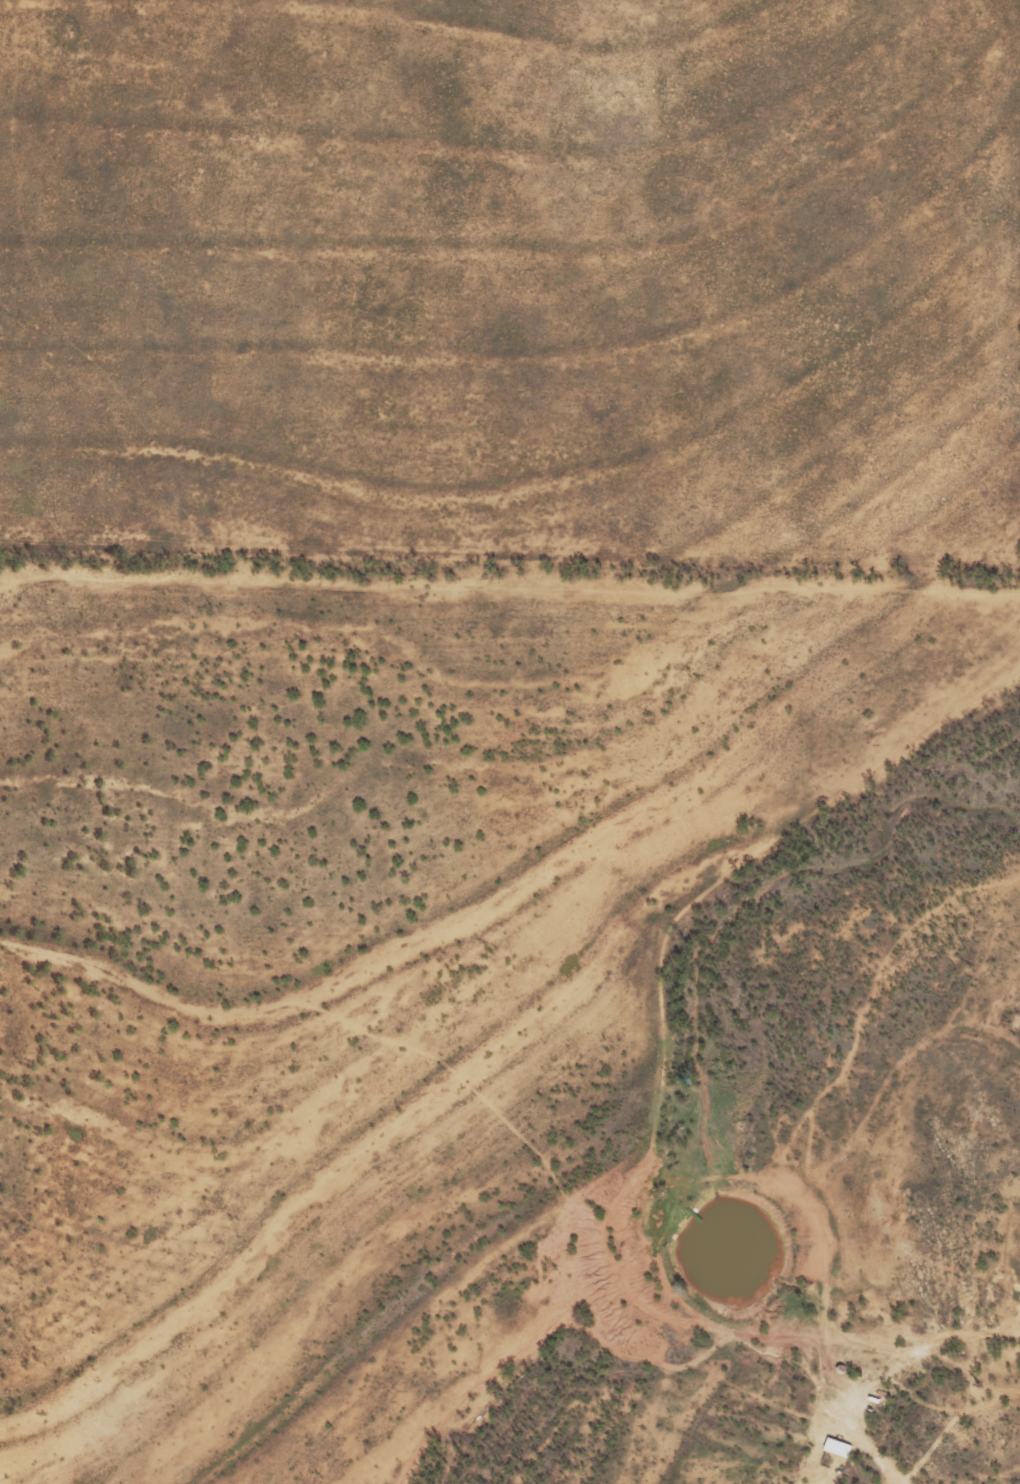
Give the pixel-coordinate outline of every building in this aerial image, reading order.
[(853,1444),(829,1436),(824,1449),(848,1457),(853,1444)]
